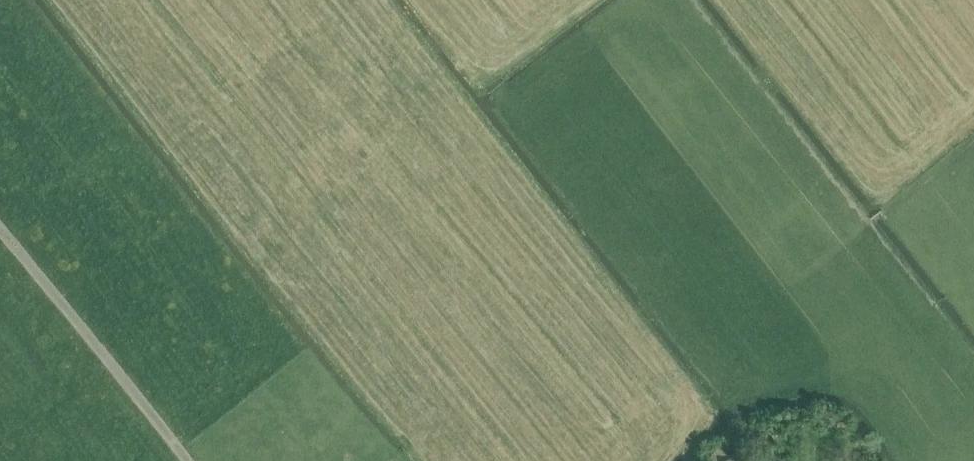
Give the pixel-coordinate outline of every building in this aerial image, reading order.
[(733,456),(731,459),(719,447),(707,459),(709,460),(738,460),(733,456)]
